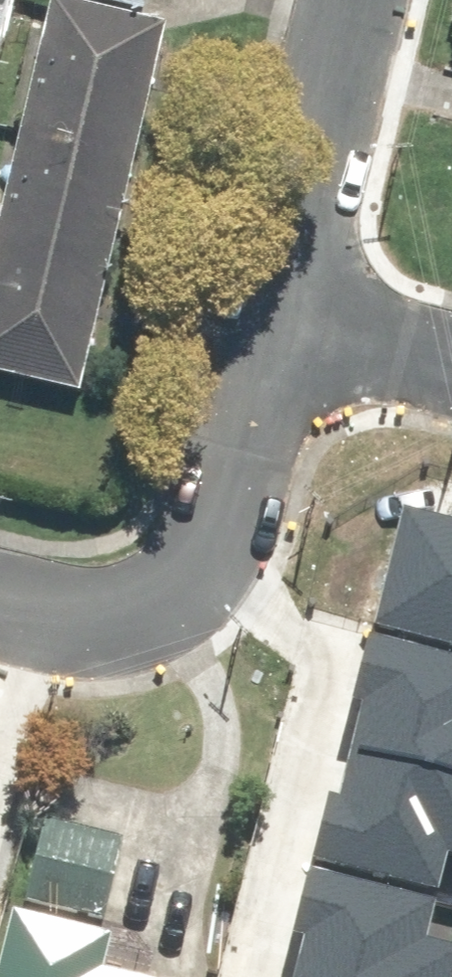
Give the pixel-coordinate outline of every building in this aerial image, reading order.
[(59,0),(49,0),(0,202),(0,380),(75,398),(165,26),(59,0)] [(11,0),(0,0),(0,61),(11,0)] [(143,9),(145,0),(81,0),(143,9)] [(355,621),(451,647),(451,520),(387,502),(355,621)] [(322,740),(451,775),(451,647),(355,621),(322,740)] [(289,858),(451,903),(451,775),(322,740),(289,858)] [(123,843),(41,817),(13,903),(96,929),(123,843)] [(256,976),(257,976),(451,976),(451,903),(289,858),(256,976)] [(98,969),(104,941),(1,917),(0,923),(0,976),(133,976),(98,969)]
